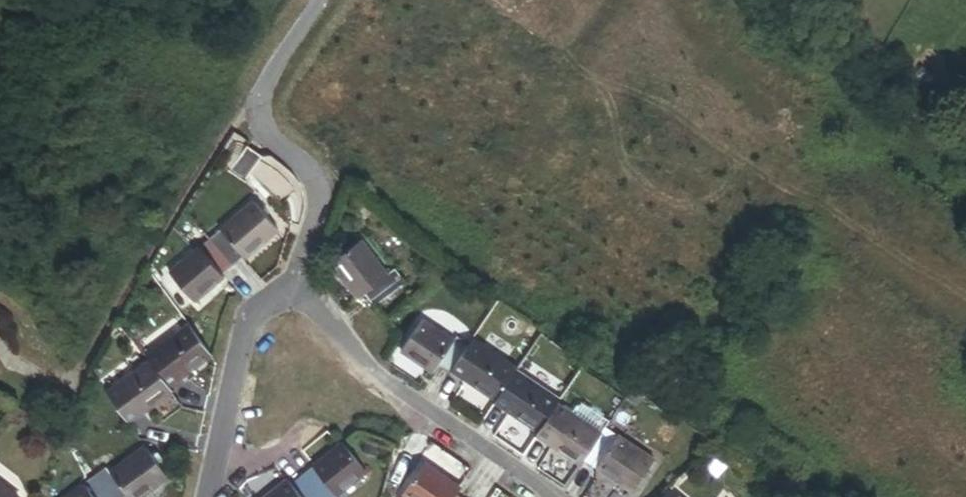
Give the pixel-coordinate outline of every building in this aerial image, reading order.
[(257,164),(260,159),(248,150),(244,154),(257,164)] [(257,164),(244,154),(232,171),(246,181),(259,165),(257,164)] [(221,231),(245,259),(278,230),(255,203),(221,231)] [(220,230),(209,240),(233,268),(245,259),(221,231),(220,230)] [(233,268),(209,240),(199,248),(200,250),(223,277),(233,268)] [(333,263),(360,299),(365,295),(388,278),(361,242),(333,263)] [(194,301),(223,277),(200,250),(171,274),(194,301)] [(394,274),(388,278),(365,295),(373,306),(402,284),(394,274)] [(403,353),(435,374),(439,367),(455,343),(424,322),(403,353)] [(188,328),(147,360),(149,363),(169,388),(211,356),(188,328)] [(455,343),(439,367),(451,375),(454,370),(470,345),(459,338),(455,343)] [(470,345),(454,370),(498,400),(517,372),(518,371),(474,341),(470,345)] [(169,388),(149,363),(106,396),(128,425),(171,392),(169,388)] [(498,400),(497,403),(540,432),(558,405),(561,402),(517,372),(498,400)] [(540,432),(538,436),(582,466),(585,461),(602,435),(601,434),(571,414),(558,405),(540,432)] [(576,407),(571,414),(601,434),(607,426),(582,406),(576,407)] [(602,435),(585,461),(597,469),(598,467),(617,439),(605,432),(602,435)] [(617,439),(598,467),(635,492),(655,462),(618,437),(617,439)] [(366,472),(344,445),(315,469),(336,494),(337,496),(366,472)] [(127,496),(140,496),(168,477),(158,464),(152,456),(146,448),(110,474),(127,496)] [(156,453),(152,456),(158,464),(162,461),(156,453)] [(426,466),(405,495),(408,496),(459,496),(463,492),(426,466)] [(110,496),(127,496),(110,474),(106,468),(94,477),(110,496)] [(336,494),(315,469),(314,468),(302,477),(319,496),(332,496),(336,494)] [(93,496),(110,496),(94,477),(83,485),(85,487),(93,496)] [(302,477),(292,486),(301,496),(319,496),(302,477)] [(292,486),(289,482),(271,496),(301,496),(292,486)] [(0,484),(0,496),(17,496),(0,484)] [(85,487),(72,496),(93,496),(85,487)]
